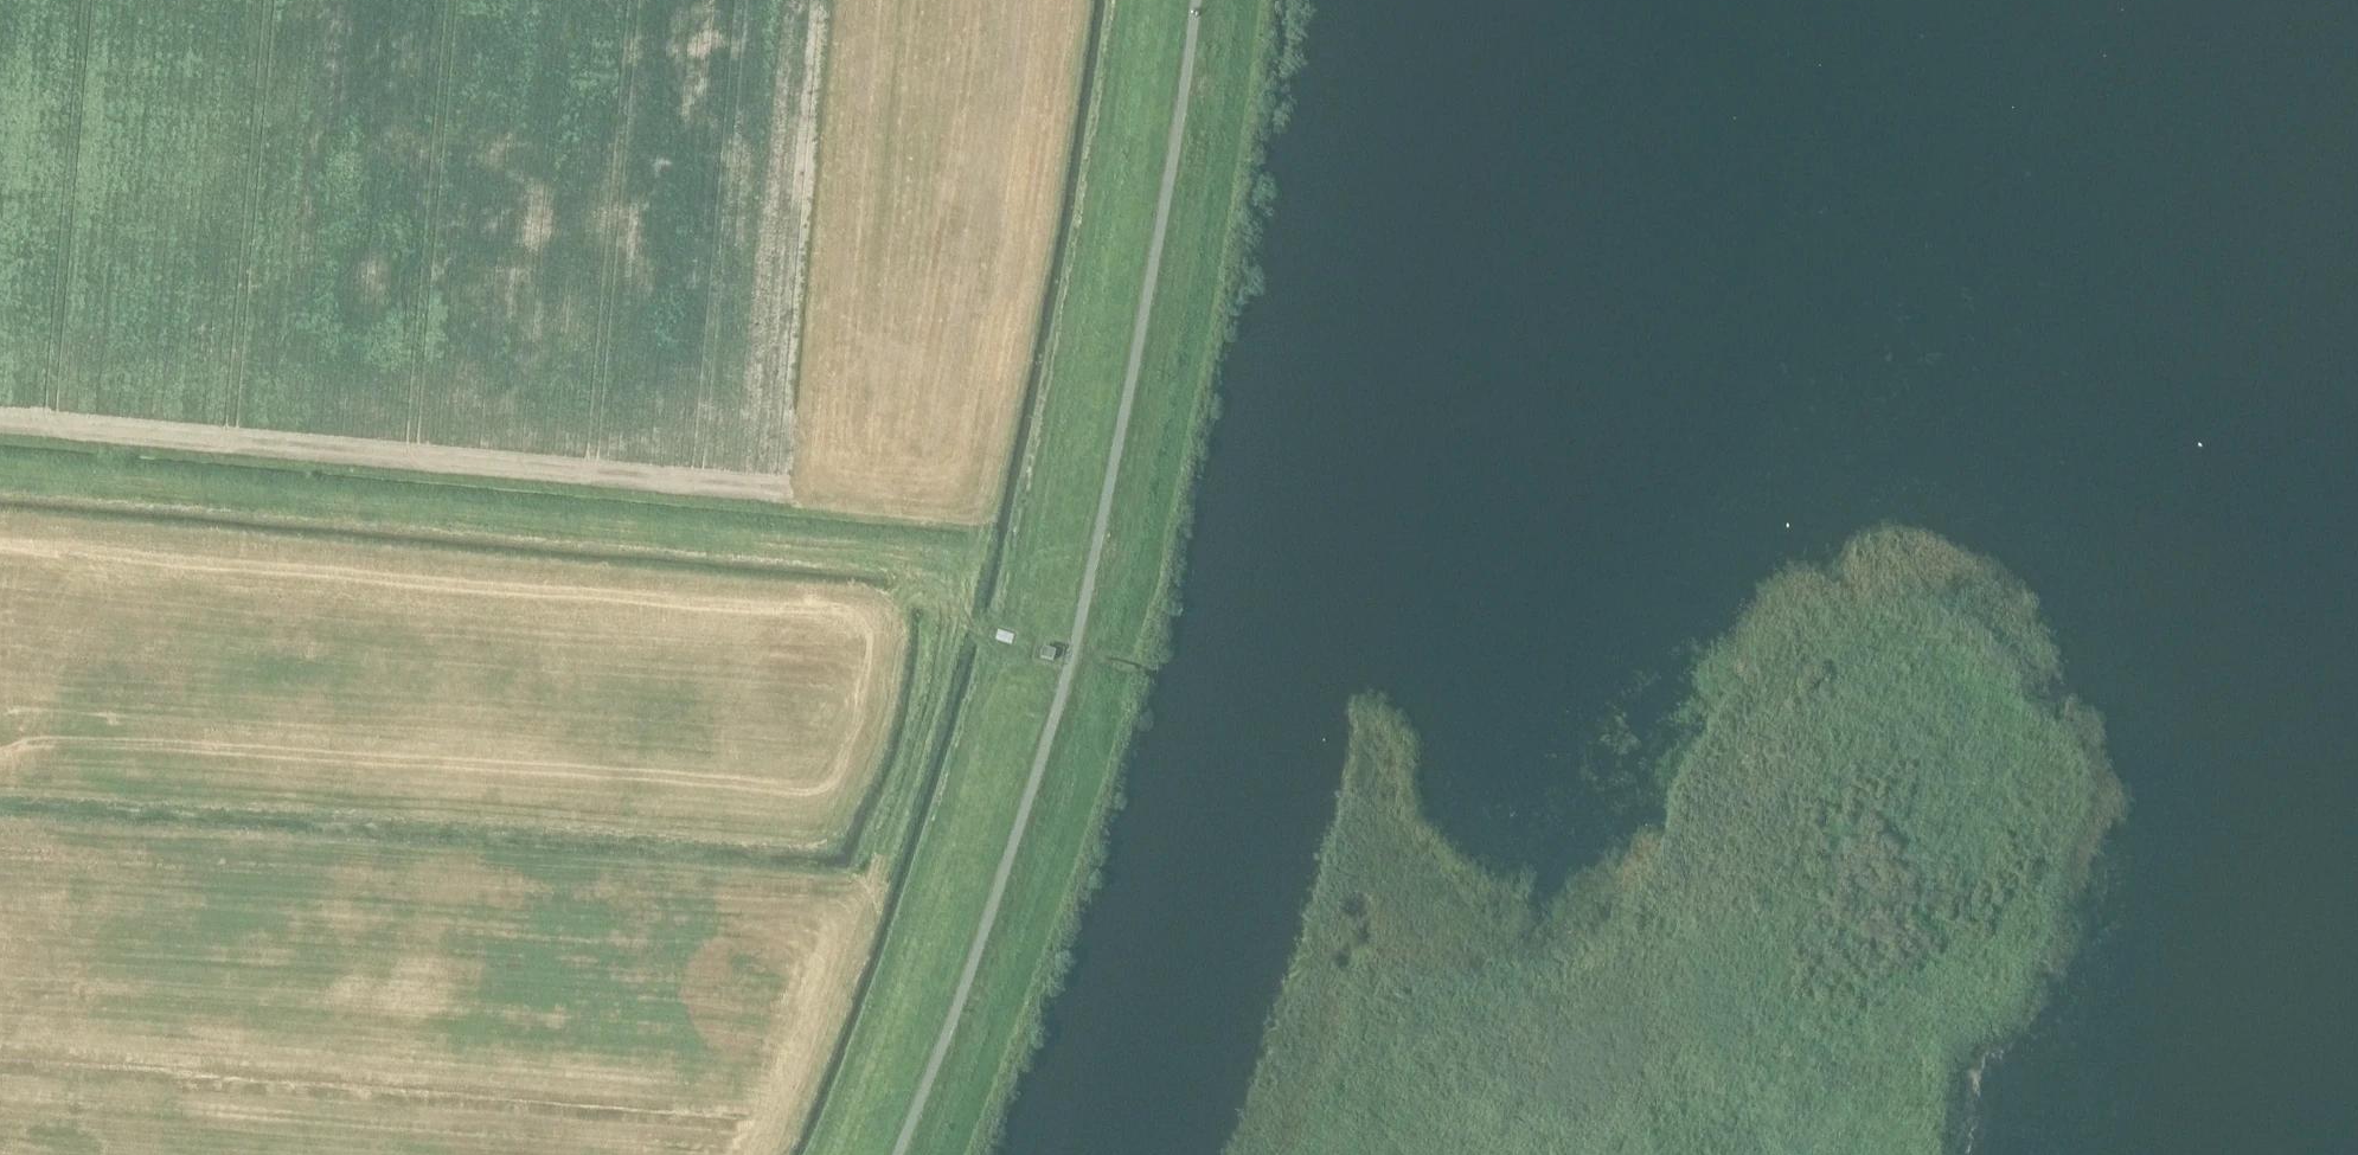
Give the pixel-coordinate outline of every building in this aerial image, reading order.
[(1053,662),(1056,650),(1044,648),(1041,659),(1053,662)]
